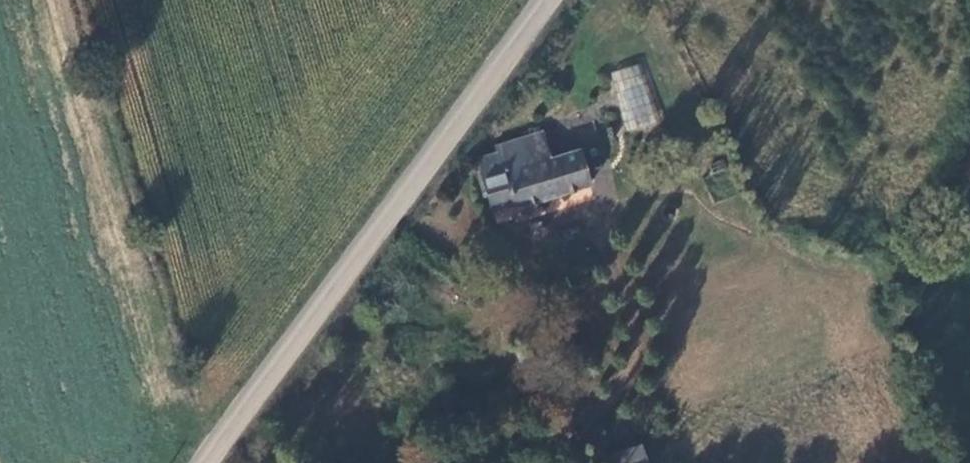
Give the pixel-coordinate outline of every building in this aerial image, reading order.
[(607,79),(625,131),(654,121),(636,69),(607,79)] [(497,153),(477,159),(493,212),(513,205),(514,208),(590,184),(579,150),(550,159),(542,132),(495,147),(497,153)] [(608,462),(649,462),(645,444),(606,452),(608,462)]
